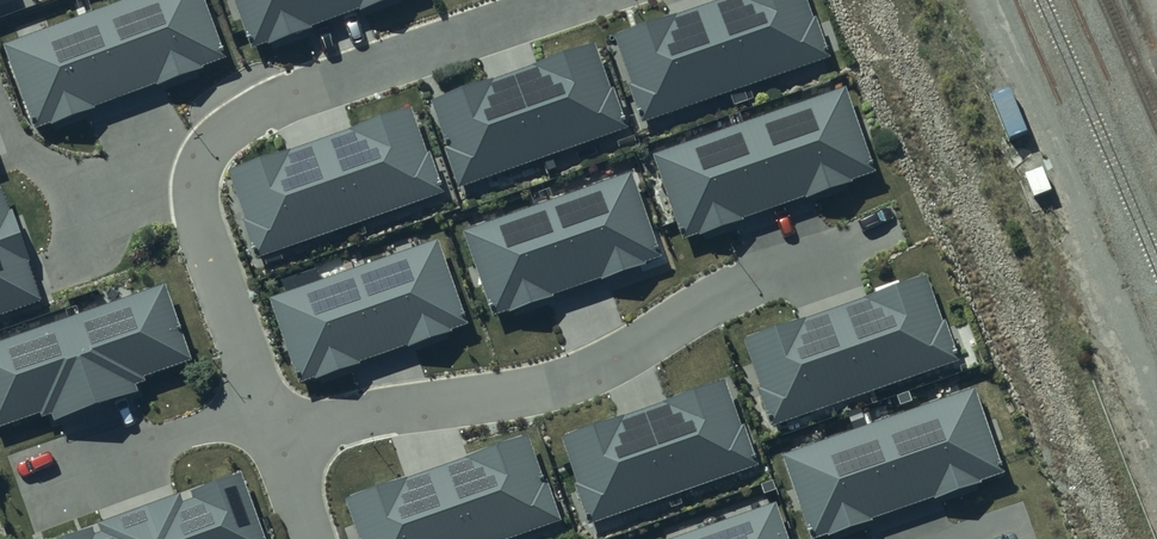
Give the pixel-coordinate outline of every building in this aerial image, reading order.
[(95,108),(93,105),(156,82),(157,85),(203,68),(202,65),(225,57),(204,0),(121,0),(2,43),(33,126),(49,120),(50,124),(95,108)] [(312,28),(311,25),(356,9),(357,12),(390,0),(234,0),(250,46),(267,40),(268,44),(312,28)] [(642,122),(832,56),(817,15),(813,17),(807,0),(709,0),(615,32),(633,83),(629,85),(642,122)] [(444,150),(457,188),(629,128),(614,87),(610,89),(594,42),(431,98),(449,149),(444,150)] [(699,236),(743,221),(742,217),(805,196),(806,198),(852,182),(851,179),(874,171),(845,87),(652,154),(681,238),(697,232),(699,236)] [(241,221),(254,258),(444,193),(430,152),(426,153),(409,106),(228,169),(246,220),(241,221)] [(509,311),(554,296),(552,292),(597,277),(598,280),(645,264),(644,260),(662,254),(633,170),(462,229),(491,313),(508,307),(509,311)] [(42,301),(28,260),(31,259),(13,208),(10,209),(1,185),(0,185),(0,315),(42,301)] [(318,378),(363,362),(362,359),(406,344),(407,347),(454,331),(453,327),(471,321),(442,237),(271,296),(300,380),(317,374),(318,378)] [(758,388),(771,424),(960,359),(947,321),(942,322),(926,275),(745,337),(762,387),(758,388)] [(37,410),(40,416),(50,413),(52,419),(134,391),(133,385),(144,380),(141,375),(192,358),(164,282),(0,339),(0,425),(37,410)] [(575,485),(587,521),(759,463),(745,425),(741,427),(725,380),(562,434),(579,484),(575,485)] [(828,536),(873,520),(872,517),(935,495),(936,498),(982,482),(981,479),(1004,471),(975,387),(781,454),(811,538),(827,532),(828,536)] [(562,519),(549,481),(544,483),(528,436),(347,498),(361,538),(505,538),(562,519)] [(241,472),(191,490),(194,498),(183,502),(179,492),(97,522),(100,531),(94,533),(92,527),(61,538),(266,538),(241,472)] [(776,503),(670,538),(789,538),(776,503)]
